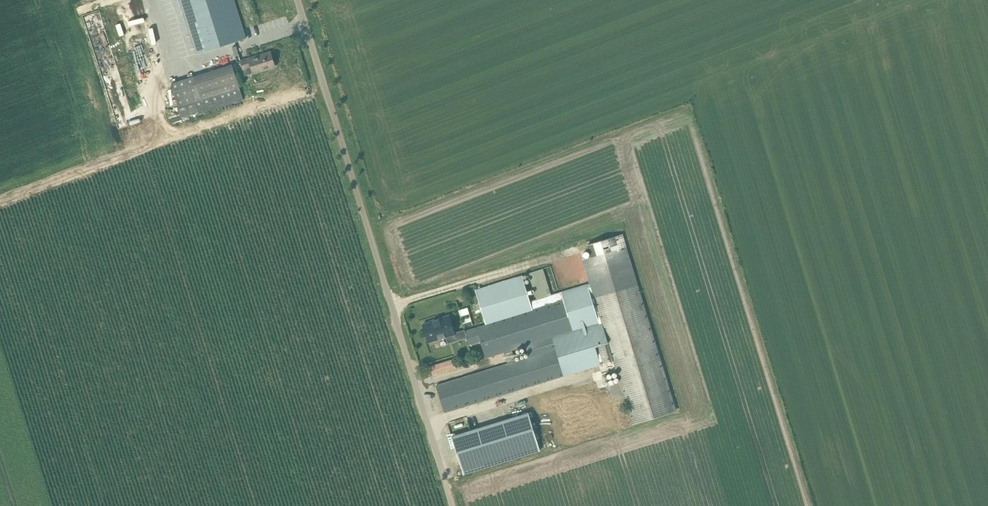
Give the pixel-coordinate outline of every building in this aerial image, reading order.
[(196,54),(245,38),(234,0),(179,0),(196,54)] [(111,13),(115,25),(122,23),(119,10),(111,13)] [(101,24),(100,13),(85,14),(85,23),(92,23),(92,24),(101,24)] [(258,55),(240,61),(245,76),(275,66),(271,52),(262,54),(263,56),(258,57),(258,55)] [(165,89),(169,101),(176,99),(178,106),(183,122),(196,118),(195,113),(243,98),(232,64),(172,83),(173,86),(165,89)] [(613,361),(632,425),(677,411),(638,283),(626,245),(623,234),(587,245),(590,256),(582,259),(593,297),(607,343),(598,346),(603,364),(613,361)] [(455,333),(449,315),(436,319),(437,320),(423,324),(428,341),(446,336),(448,342),(466,336),(468,344),(480,340),(486,358),(504,352),(507,364),(436,386),(444,412),(601,364),(589,326),(599,323),(587,284),(530,302),(522,276),(475,290),(486,324),(465,331),(465,330),(455,333)] [(433,375),(456,368),(453,359),(430,366),(433,375)] [(528,412),(451,435),(463,474),(540,451),(528,412)]
